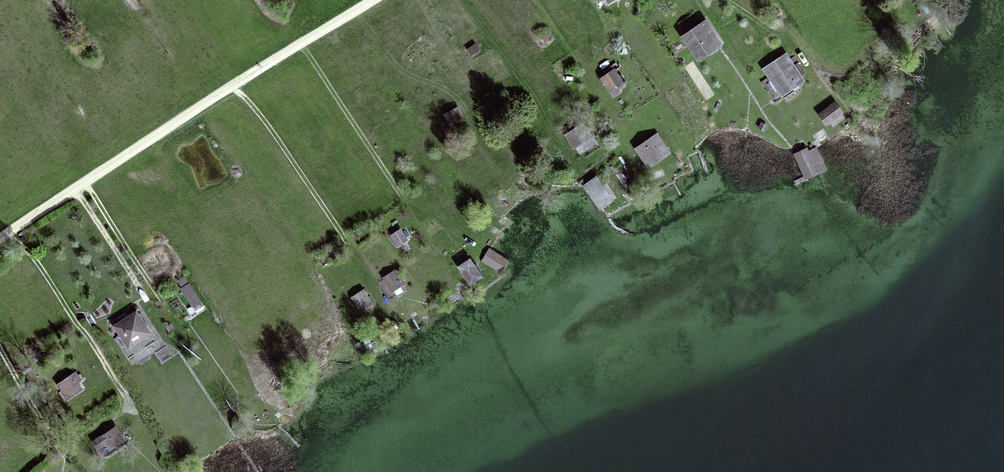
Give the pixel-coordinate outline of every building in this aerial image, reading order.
[(723,43),(706,17),(680,35),(698,61),(723,43)] [(478,49),(475,44),(468,49),(471,54),(478,49)] [(791,58),(786,52),(762,68),(781,97),(806,81),(795,64),(799,61),(795,55),(791,58)] [(603,71),(605,75),(601,78),(609,90),(623,83),(612,66),(603,71)] [(842,114),(844,112),(835,100),(817,114),(826,126),(830,123),(833,127),(845,118),(842,114)] [(461,115),(457,108),(444,115),(450,124),(457,120),(456,118),(461,115)] [(761,122),(758,129),(765,132),(767,128),(768,125),(761,122)] [(582,125),(567,135),(575,146),(589,136),(582,125)] [(657,159),(668,151),(657,134),(637,148),(649,167),(658,161),(657,159)] [(808,147),(793,153),(805,180),(827,169),(817,147),(809,151),(808,147)] [(624,179),(614,165),(611,168),(621,182),(624,179)] [(603,186),(596,177),(584,185),(599,206),(608,199),(600,188),(603,186)] [(392,235),(398,245),(406,240),(399,230),(392,235)] [(482,260),(505,274),(513,262),(492,249),(490,247),(482,260)] [(470,283),(480,276),(469,259),(459,266),(470,283)] [(403,283),(395,270),(384,277),(392,290),(403,283)] [(200,300),(189,283),(181,289),(192,306),(200,300)] [(363,289),(351,297),(361,311),(373,304),(363,289)] [(136,312),(115,326),(128,347),(150,333),(136,312)] [(69,377),(59,384),(66,395),(78,386),(75,382),(79,379),(73,370),(67,374),(69,377)] [(98,447),(106,441),(109,446),(122,438),(115,428),(94,442),(98,447)]
